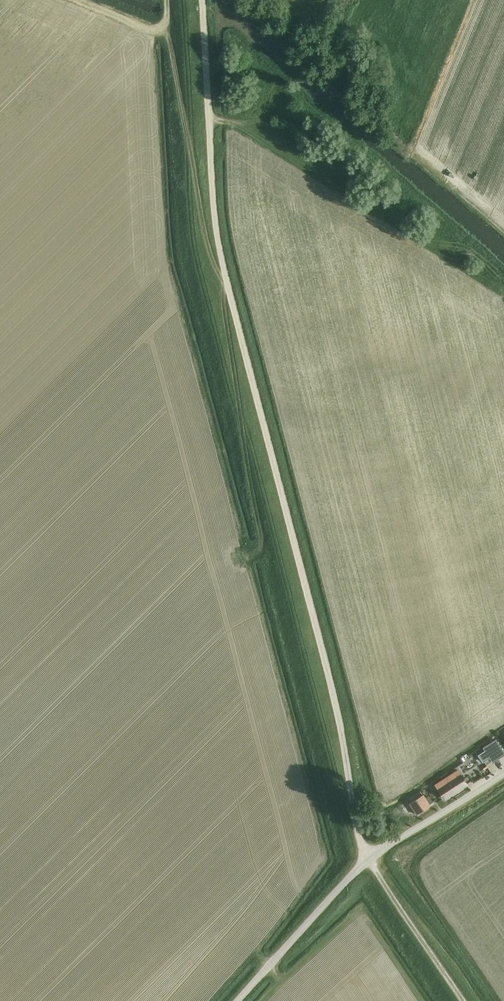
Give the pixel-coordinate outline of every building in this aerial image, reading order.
[(483,748),(493,762),(503,754),(503,752),(496,739),(483,748)] [(457,770),(435,784),(444,799),(467,784),(457,770)] [(432,790),(429,785),(422,789),(425,794),(432,790)] [(423,795),(409,804),(416,814),(430,805),(430,804),(425,797),(423,795)]
